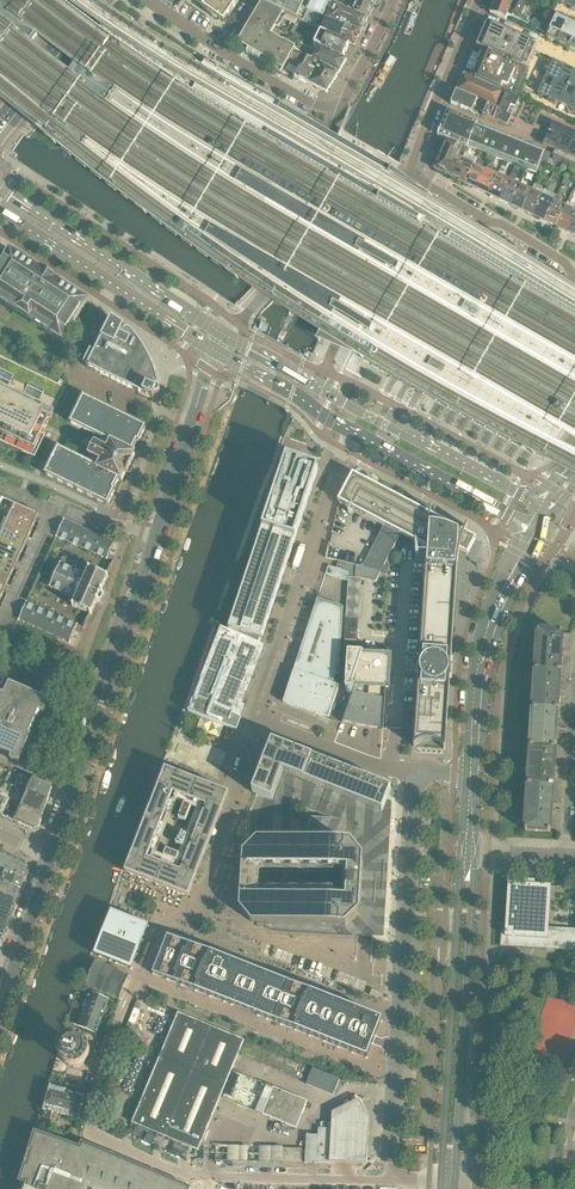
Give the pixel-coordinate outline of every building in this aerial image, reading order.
[(202,8),(223,22),(239,0),(208,0),(202,8)] [(262,2),(298,20),(306,23),(312,10),(292,0),(263,0),(262,2)] [(312,10),(314,11),(320,0),(292,0),(312,10)] [(314,11),(344,25),(345,24),(362,31),(366,22),(367,19),(363,17),(324,0),(320,0),(314,11)] [(363,17),(367,19),(368,18),(369,15),(371,15),(372,11),(372,9),(373,6),(375,6),(376,2),(376,0),(324,0),(363,17)] [(490,13),(490,14),(505,20),(507,16),(521,22),(543,31),(546,24),(533,19),(532,22),(527,19),(528,17),(526,16),(525,17),(521,16),(528,0),(495,0),(490,13)] [(559,1),(560,2),(551,21),(553,22),(546,37),(550,39),(574,50),(574,0),(560,0),(559,1)] [(261,57),(282,70),(289,58),(294,50),(300,54),(307,57),(339,74),(346,60),(342,58),(314,44),(311,49),(299,42),(295,48),(271,34),(281,17),(295,25),(298,20),(262,2),(248,25),(238,43),(248,49),(246,53),(247,53),(253,56),(253,57),(253,56),(253,57),(254,56),(259,60),(261,57)] [(138,47),(139,48),(148,32),(149,31),(150,30),(147,28),(146,29),(145,28),(145,27),(142,25),(136,21),(135,21),(134,21),(134,20),(124,14),(123,13),(118,10),(117,11),(107,25),(107,26),(106,27),(107,27),(110,29),(119,35),(126,40),(133,44),(138,47)] [(344,25),(314,11),(312,10),(306,23),(320,30),(349,44),(354,46),(362,31),(345,24),(344,25)] [(484,50),(484,51),(506,60),(527,69),(537,45),(487,23),(477,47),(484,50)] [(289,156),(282,172),(298,181),(302,172),(304,168),(308,158),(312,148),(313,145),(317,137),(318,134),(321,127),(321,126),(322,126),(318,123),(312,120),(311,120),(310,119),(308,118),(300,113),(299,112),(289,106),(289,107),(287,106),(288,105),(277,100),(278,100),(277,101),(276,103),(277,103),(276,104),(275,104),(275,105),(268,101),(271,96),(266,93),(264,93),(265,92),(255,86),(254,87),(253,86),(253,85),(243,80),(241,79),(242,79),(239,77),(232,73),(231,73),(230,73),(230,72),(227,70),(220,66),(220,67),(218,66),(208,60),(207,59),(206,59),(203,62),(203,63),(201,63),(202,62),(196,59),(192,56),(191,57),(190,56),(190,55),(180,49),(180,50),(179,49),(169,43),(167,42),(168,42),(158,35),(157,36),(157,35),(156,35),(150,30),(149,31),(148,32),(139,48),(151,55),(167,65),(172,69),(177,71),(183,75),(189,78),(196,83),(197,83),(196,84),(193,90),(192,91),(197,94),(209,101),(211,102),(215,104),(220,107),(226,111),(227,111),(226,112),(228,112),(231,114),(238,118),(242,121),(249,125),(253,127),(258,130),(260,131),(261,130),(277,140),(279,141),(279,142),(278,142),(279,143),(282,144),(286,146),(289,148),(291,149),(292,150),(289,156)] [(314,44),(342,58),(349,44),(320,30),(314,44)] [(291,59),(293,60),(296,61),(300,54),(294,50),(289,58),(291,58),(291,59)] [(475,73),(473,77),(505,92),(515,97),(527,69),(506,60),(484,51),(482,55),(480,54),(473,72),(475,73)] [(314,73),(308,84),(327,93),(339,74),(307,57),(302,67),(301,66),(301,67),(314,73)] [(537,93),(548,98),(563,65),(552,60),(537,93)] [(548,98),(559,103),(574,70),(563,65),(548,98)] [(295,77),(308,84),(314,73),(301,67),(295,77)] [(570,108),(574,97),(574,71),(574,70),(559,103),(570,108)] [(456,92),(488,106),(498,110),(505,92),(473,77),(472,76),(464,73),(456,92)] [(470,113),(483,118),(488,106),(456,92),(451,104),(470,113)] [(515,97),(505,92),(498,110),(494,120),(507,125),(519,100),(515,97)] [(278,100),(277,100),(276,99),(271,96),(268,101),(275,105),(275,104),(276,104),(277,103),(276,103),(277,101),(278,100)] [(483,118),(493,121),(494,120),(498,110),(488,106),(483,118)] [(508,162),(516,165),(520,167),(536,173),(538,167),(542,156),(544,151),(537,147),(483,126),(460,116),(448,111),(437,136),(447,139),(468,147),(487,154),(492,156),(496,158),(503,160),(508,162)] [(554,149),(555,150),(565,128),(553,122),(543,144),(554,149)] [(564,160),(574,137),(574,133),(565,128),(555,150),(554,149),(552,155),(564,160)] [(574,165),(574,137),(564,160),(574,165)] [(465,152),(468,147),(447,139),(434,169),(454,178),(465,152)] [(454,178),(466,184),(474,166),(477,158),(465,152),(454,178)] [(500,200),(511,205),(520,185),(513,182),(520,167),(516,165),(509,180),(500,200)] [(466,184),(477,189),(485,171),(474,166),(466,184)] [(477,189),(488,195),(497,175),(486,170),(485,171),(477,189)] [(298,181),(282,172),(274,191),(290,201),(294,190),(297,183),(298,181)] [(488,195),(500,200),(509,180),(497,174),(497,175),(488,195)] [(572,180),(565,177),(562,183),(568,186),(572,180)] [(522,211),(534,216),(546,189),(535,184),(532,190),(522,211)] [(511,205),(522,211),(532,190),(520,185),(511,205)] [(534,216),(545,221),(556,196),(557,195),(546,189),(534,216)] [(545,221),(557,227),(566,206),(559,203),(561,199),(556,196),(545,221)] [(568,232),(574,217),(574,210),(566,206),(557,227),(568,232)] [(467,217),(462,213),(462,214),(461,215),(459,219),(464,222),(467,217)] [(458,233),(453,230),(452,231),(452,232),(450,236),(449,238),(449,239),(442,250),(429,273),(413,303),(395,335),(388,349),(386,352),(385,353),(379,364),(378,365),(378,366),(388,372),(390,373),(391,373),(392,374),(394,375),(397,377),(399,378),(400,379),(402,380),(404,381),(406,382),(410,384),(412,385),(414,387),(417,388),(419,390),(422,391),(424,392),(426,394),(436,400),(436,399),(438,400),(438,401),(448,407),(448,406),(451,407),(450,408),(460,413),(461,413),(462,413),(463,414),(462,414),(473,420),(475,421),(485,427),(485,426),(487,427),(487,428),(497,433),(498,433),(500,434),(499,434),(510,440),(510,439),(512,440),(512,441),(522,446),(524,447),(535,452),(537,453),(538,454),(543,456),(544,457),(553,445),(553,444),(557,439),(564,430),(565,428),(566,426),(567,425),(573,414),(574,411),(574,283),(573,282),(571,281),(572,281),(562,275),(561,275),(560,274),(550,268),(549,267),(539,261),(538,261),(538,260),(528,254),(526,254),(516,247),(515,247),(515,246),(505,240),(505,241),(504,240),(504,239),(495,234),(495,235),(494,236),(493,238),(493,239),(493,240),(492,240),(490,242),(488,246),(489,246),(489,247),(488,248),(487,248),(487,247),(468,235),(470,230),(473,222),(473,221),(474,221),(471,219),(471,220),(470,219),(470,218),(467,217),(466,218),(464,222),(463,223),(461,228),(458,233)] [(367,325),(363,335),(388,349),(395,335),(413,303),(429,273),(442,250),(449,239),(449,238),(421,221),(420,223),(412,219),(402,244),(390,271),(387,278),(381,293),(371,316),(367,325)] [(464,222),(459,219),(456,224),(461,228),(464,222)] [(494,234),(492,233),(493,232),(483,226),(482,227),(481,226),(481,225),(478,223),(474,221),(473,221),(473,222),(470,230),(468,235),(487,247),(487,248),(488,248),(489,247),(489,246),(488,246),(490,242),(492,240),(493,240),(493,239),(493,238),(494,236),(495,235),(495,234),(494,233),(494,234)] [(454,227),(453,230),(458,233),(461,228),(456,224),(454,227)] [(44,272),(42,271),(41,272),(10,253),(10,254),(10,253),(9,255),(10,255),(0,270),(0,301),(37,325),(62,341),(86,304),(86,305),(87,304),(87,303),(87,302),(57,283),(58,281),(44,272)] [(87,367),(153,400),(159,388),(159,387),(156,376),(155,372),(153,367),(151,363),(149,359),(147,354),(145,350),(142,346),(140,342),(137,338),(135,336),(131,330),(110,317),(110,319),(111,320),(102,338),(97,336),(90,350),(90,351),(83,364),(87,366),(87,367)] [(377,366),(378,366),(378,365),(379,364),(385,353),(386,352),(388,349),(363,335),(358,345),(355,352),(356,353),(357,353),(358,354),(360,355),(361,356),(363,357),(363,358),(364,358),(364,357),(366,359),(365,359),(376,365),(376,364),(378,366),(377,366)] [(266,398),(271,399),(288,348),(284,346),(266,398)] [(0,441),(35,458),(46,436),(43,434),(66,387),(0,355),(0,441)] [(138,443),(145,428),(84,398),(71,424),(104,440),(100,447),(95,444),(89,456),(95,458),(91,465),(58,449),(46,475),(107,505),(115,491),(113,490),(118,479),(122,481),(126,473),(127,474),(132,463),(131,462),(135,454),(132,452),(137,442),(138,443)] [(236,610),(229,631),(259,645),(260,641),(261,642),(268,621),(275,602),(284,575),(300,526),(312,491),(319,469),(304,464),(286,458),(277,486),(267,517),(256,548),(244,585),(242,591),(236,610)] [(426,564),(425,565),(440,566),(440,560),(444,560),(445,549),(454,550),(459,552),(459,551),(467,555),(476,538),(452,526),(451,525),(430,514),(429,514),(415,506),(413,505),(413,506),(399,499),(400,498),(398,498),(397,497),(384,490),(383,490),(369,482),(368,482),(354,474),(353,474),(352,475),(339,500),(338,501),(384,525),(362,567),(381,572),(384,565),(400,534),(427,548),(426,551),(426,559),(426,564)] [(70,504),(50,495),(48,501),(7,482),(6,483),(0,480),(0,635),(11,640),(14,634),(17,635),(18,630),(14,628),(18,619),(26,602),(26,601),(27,601),(56,538),(55,537),(63,520),(64,520),(65,520),(66,517),(64,517),(70,504)] [(57,537),(69,543),(77,526),(65,520),(64,520),(63,520),(64,520),(63,521),(64,521),(57,536),(56,537),(56,536),(56,537),(57,538),(57,537)] [(69,543),(82,548),(89,531),(77,526),(69,543)] [(82,548),(94,554),(102,537),(89,531),(82,548)] [(102,537),(94,554),(107,559),(106,559),(107,560),(108,559),(107,559),(107,558),(114,543),(115,543),(115,542),(114,542),(102,537)] [(440,566),(425,565),(425,574),(424,583),(423,598),(423,600),(423,608),(422,615),(422,617),(422,624),(421,632),(420,641),(420,643),(419,658),(417,658),(416,677),(418,677),(418,686),(417,694),(414,746),(415,746),(415,745),(417,744),(419,743),(421,742),(422,741),(424,740),(426,740),(428,740),(430,740),(432,740),(434,741),(436,741),(438,742),(439,743),(441,744),(442,745),(444,747),(444,748),(445,748),(446,729),(450,679),(452,679),(453,661),(451,660),(451,652),(454,611),(454,609),(455,600),(456,574),(457,566),(458,558),(459,552),(454,550),(445,549),(444,560),(440,560),(440,566)] [(74,607),(89,613),(90,614),(91,615),(92,613),(91,613),(97,601),(98,601),(98,600),(98,599),(101,592),(102,592),(102,591),(101,590),(107,578),(108,577),(107,576),(106,576),(90,569),(89,568),(89,569),(63,557),(50,588),(76,599),(73,605),(72,606),(73,607),(74,607)] [(336,568),(343,571),(346,564),(339,562),(336,568)] [(348,573),(348,578),(361,578),(375,582),(380,573),(381,572),(362,567),(346,563),(346,564),(343,571),(348,573)] [(384,565),(381,572),(380,573),(385,576),(389,568),(384,565)] [(310,624),(305,712),(329,720),(333,708),(329,707),(335,688),(342,572),(329,567),(310,624)] [(26,602),(18,619),(70,642),(70,643),(71,643),(71,642),(71,641),(78,625),(26,602)] [(229,631),(221,628),(194,696),(188,712),(237,731),(245,707),(242,706),(251,682),(265,647),(259,645),(229,631)] [(536,651),(535,670),(560,671),(560,664),(561,656),(561,653),(561,649),(562,641),(562,633),(560,633),(554,632),(552,632),(548,632),(546,632),(540,631),(537,631),(536,651)] [(344,643),(344,651),(363,652),(363,644),(344,643)] [(348,651),(345,688),(351,688),(352,685),(355,685),(342,722),(343,723),(344,721),(345,721),(346,720),(355,723),(355,724),(358,725),(358,724),(367,726),(367,727),(371,727),(371,726),(380,727),(380,728),(382,728),(382,730),(383,730),(386,688),(387,688),(389,657),(388,657),(388,650),(387,649),(387,652),(368,648),(369,646),(368,645),(364,656),(362,656),(363,652),(348,651)] [(533,707),(557,709),(558,702),(558,694),(558,693),(559,689),(559,687),(559,686),(559,679),(560,671),(535,670),(534,688),(533,707)] [(32,693),(5,681),(0,692),(0,751),(12,757),(11,760),(19,764),(36,725),(33,724),(35,718),(39,720),(41,715),(43,716),(49,701),(32,693)] [(557,718),(557,709),(533,707),(531,726),(530,746),(555,747),(555,740),(556,733),(556,732),(556,728),(556,726),(556,725),(557,718)] [(251,792),(256,794),(249,812),(248,829),(247,845),(241,851),(239,878),(238,906),(250,922),(269,923),(269,925),(268,929),(272,930),(358,935),(366,936),(373,936),(383,937),(384,925),(386,891),(388,855),(390,820),(391,807),(392,795),(388,793),(390,789),(292,750),(293,746),(273,736),(251,792)] [(528,784),(552,786),(553,779),(553,771),(553,770),(554,767),(554,764),(554,763),(554,756),(555,747),(530,746),(529,765),(528,784)] [(196,781),(195,781),(187,778),(186,777),(180,775),(179,774),(172,772),(170,771),(165,769),(140,833),(125,873),(130,875),(132,875),(138,878),(140,878),(145,881),(147,881),(156,885),(158,885),(166,889),(168,889),(173,891),(175,892),(182,895),(183,895),(188,897),(196,878),(204,857),(229,794),(224,792),(222,791),(215,789),(214,788),(208,786),(206,785),(198,782),(196,781)] [(15,787),(16,788),(48,801),(52,788),(20,774),(15,787)] [(0,792),(0,815),(3,816),(9,800),(7,799),(9,791),(10,790),(11,786),(10,785),(4,783),(0,792)] [(552,794),(552,786),(528,784),(527,804),(525,831),(527,831),(533,831),(533,832),(535,832),(536,831),(539,832),(541,832),(547,832),(547,833),(550,833),(550,832),(551,817),(551,809),(551,805),(552,802),(552,794)] [(7,799),(9,800),(43,815),(48,801),(16,788),(14,793),(9,791),(7,799)] [(9,800),(3,816),(34,830),(35,830),(39,828),(43,815),(9,800)] [(0,854),(0,870),(22,879),(25,869),(26,869),(23,864),(0,854)] [(18,891),(22,879),(0,870),(0,883),(18,891)] [(521,947),(522,947),(547,949),(574,950),(574,929),(548,928),(551,885),(535,884),(534,881),(535,881),(525,880),(525,881),(524,884),(508,883),(506,923),(505,930),(502,930),(502,929),(501,946),(510,946),(516,947),(521,947)] [(14,902),(16,898),(17,894),(18,891),(0,883),(0,896),(14,902)] [(11,914),(14,902),(0,896),(0,909),(11,914)] [(7,925),(11,914),(0,909),(0,922),(7,925)] [(94,955),(131,969),(149,926),(111,911),(94,955)] [(167,936),(152,974),(233,1006),(257,1016),(367,1059),(382,1021),(259,972),(234,962),(169,936),(167,936)] [(118,999),(119,1000),(120,998),(122,992),(123,992),(123,991),(125,985),(126,985),(126,983),(128,977),(128,978),(129,976),(127,975),(122,973),(121,972),(116,970),(114,969),(110,967),(108,966),(103,964),(102,963),(97,961),(96,961),(95,962),(96,962),(93,968),(92,970),(93,970),(90,976),(89,977),(90,977),(87,983),(86,985),(88,986),(88,985),(93,987),(93,988),(94,988),(99,990),(99,991),(101,991),(106,993),(105,993),(107,994),(112,996),(113,997),(118,999)] [(372,989),(370,995),(378,998),(381,992),(372,989)] [(86,997),(85,1000),(106,1008),(109,1000),(91,991),(88,998),(86,997)] [(86,1002),(84,1009),(103,1016),(106,1008),(85,1000),(84,1001),(86,1002)] [(80,1013),(79,1016),(100,1025),(103,1016),(84,1009),(82,1014),(80,1013)] [(132,1123),(152,1131),(176,1060),(180,1062),(196,1020),(178,1013),(132,1123)] [(100,1025),(79,1016),(78,1017),(80,1018),(78,1025),(96,1033),(100,1025)] [(176,1060),(152,1131),(157,1134),(157,1137),(165,1138),(165,1137),(198,1151),(201,1145),(237,1057),(244,1041),(213,1028),(196,1020),(180,1062),(176,1060)] [(73,1073),(75,1073),(77,1073),(79,1073),(81,1072),(82,1071),(84,1071),(85,1070),(87,1068),(88,1067),(89,1066),(90,1064),(91,1063),(92,1061),(92,1059),(92,1057),(93,1055),(92,1054),(92,1052),(92,1050),(91,1048),(90,1047),(89,1045),(88,1044),(87,1042),(85,1041),(84,1040),(82,1039),(80,1039),(79,1038),(76,1038),(75,1038),(73,1038),(71,1038),(69,1039),(68,1040),(66,1040),(64,1041),(63,1043),(62,1044),(61,1045),(60,1047),(59,1049),(58,1050),(58,1052),(57,1054),(57,1056),(58,1058),(58,1059),(58,1061),(59,1063),(60,1064),(61,1066),(62,1067),(63,1069),(65,1070),(66,1071),(68,1072),(70,1072),(71,1073),(73,1073)] [(296,1078),(300,1079),(307,1083),(306,1085),(333,1096),(340,1080),(335,1078),(303,1065),(247,1042),(247,1041),(246,1041),(241,1055),(261,1064),(296,1078)] [(277,1089),(235,1071),(234,1071),(223,1097),(223,1098),(254,1111),(282,1123),(292,1127),(296,1129),(307,1101),(277,1089)] [(43,1115),(51,1118),(53,1112),(61,1114),(62,1115),(62,1114),(68,1116),(67,1116),(68,1116),(78,1119),(79,1119),(79,1118),(81,1111),(82,1110),(81,1110),(83,1104),(84,1103),(83,1103),(85,1096),(85,1095),(83,1094),(74,1091),(73,1091),(66,1089),(65,1089),(51,1085),(50,1085),(50,1086),(44,1108),(43,1108),(43,1109),(44,1109),(43,1115)] [(332,1113),(330,1163),(345,1164),(367,1165),(370,1118),(364,1108),(359,1099),(332,1113)] [(71,1128),(68,1136),(77,1139),(80,1130),(71,1128)] [(290,1148),(247,1147),(216,1146),(216,1161),(311,1163),(317,1163),(332,1164),(334,1129),(318,1128),(318,1135),(312,1135),(306,1134),(306,1148),(290,1148)] [(190,1188),(160,1175),(82,1142),(79,1148),(41,1135),(23,1188),(190,1188)]
